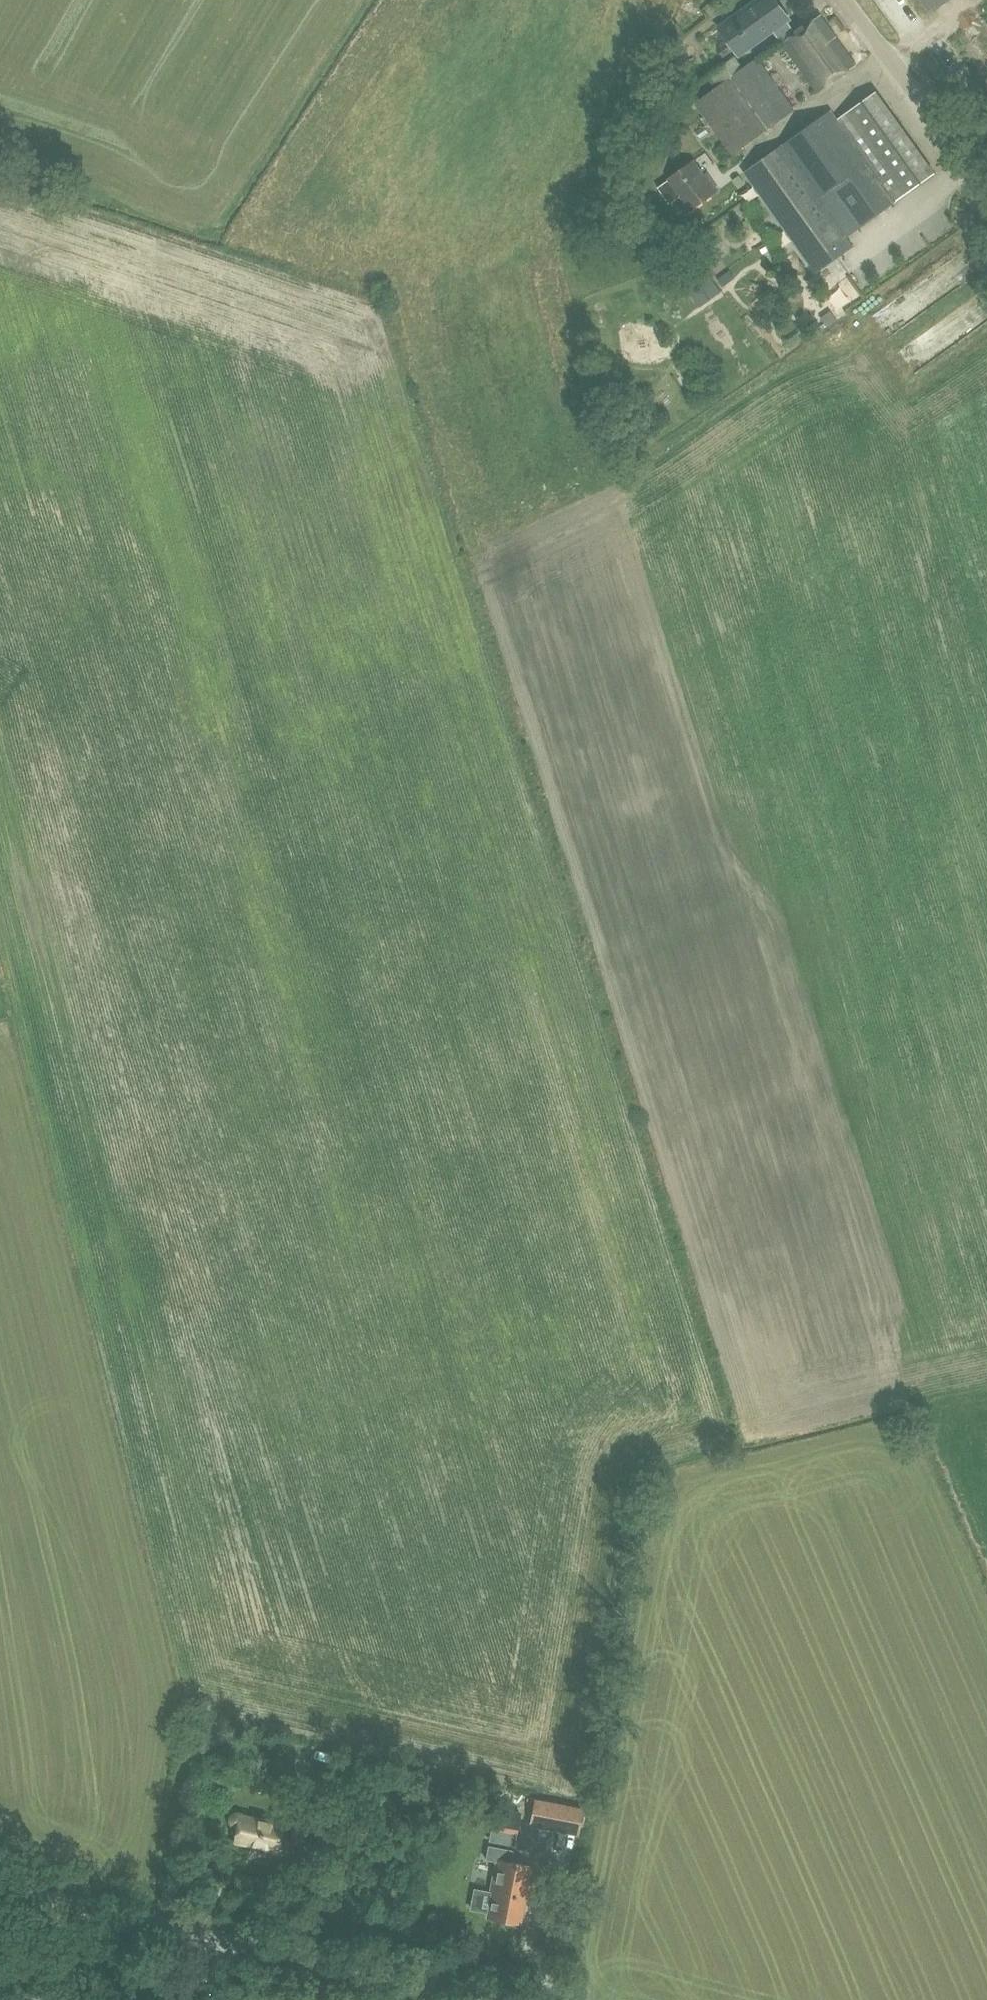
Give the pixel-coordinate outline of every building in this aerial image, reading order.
[(732,18),(751,45),(772,31),(781,43),(796,33),(787,20),(789,19),(776,0),(758,0),(732,18)] [(930,13),(949,0),(920,0),(930,13)] [(796,33),(781,43),(817,94),(856,66),(821,15),(796,33)] [(718,87),(695,103),(732,155),(794,110),(757,59),(755,60),(747,49),(726,64),(727,66),(734,76),(718,87)] [(875,92),(837,120),(896,202),(934,175),(875,92)] [(831,111),(781,146),(846,238),(896,202),(837,120),(831,111)] [(781,146),(745,172),(810,264),(846,238),(781,146)] [(716,193),(694,161),(669,179),(670,180),(658,187),(670,204),(681,196),(691,210),(716,193)] [(704,300),(725,286),(708,262),(687,276),(704,300)] [(534,1798),(529,1825),(579,1834),(584,1807),(534,1798)] [(520,1812),(495,1807),(491,1829),(516,1834),(520,1812)] [(235,1840),(274,1850),(274,1852),(276,1852),(278,1852),(279,1852),(280,1851),(281,1849),(282,1848),(282,1847),(282,1845),(281,1843),(280,1841),(278,1841),(282,1826),(258,1820),(258,1822),(242,1818),(242,1816),(239,1815),(238,1815),(235,1816),(234,1817),(233,1818),(232,1820),(232,1821),(233,1823),(233,1825),(234,1826),(236,1827),(238,1827),(235,1840)] [(519,1922),(521,1913),(524,1897),(526,1898),(532,1866),(510,1862),(513,1850),(488,1845),(486,1858),(496,1860),(492,1878),(489,1891),(492,1891),(488,1916),(505,1919),(506,1923),(514,1925),(516,1921),(519,1922)]
